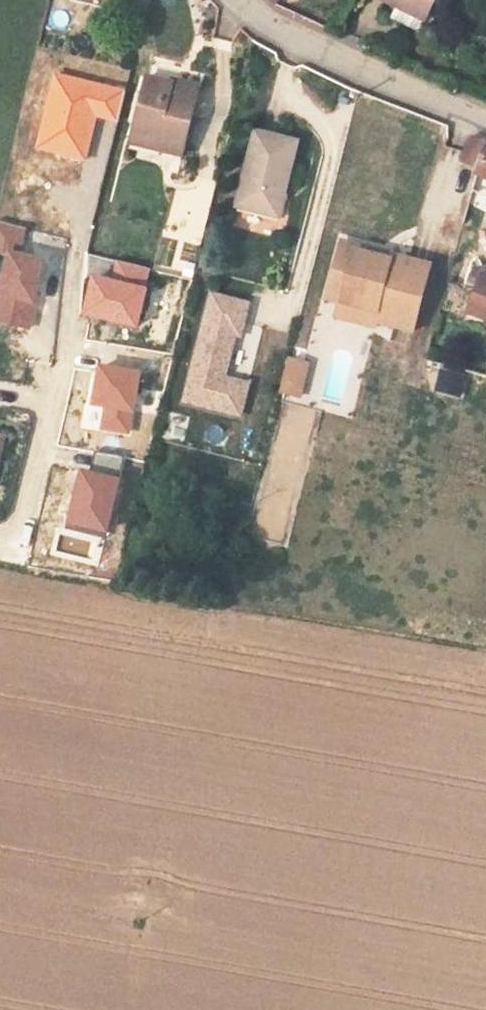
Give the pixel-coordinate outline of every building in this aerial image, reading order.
[(403,19),(401,23),(422,33),(438,0),(389,0),(399,5),(395,15),(403,19)] [(114,119),(121,91),(55,75),(37,148),(83,159),(94,114),(114,119)] [(184,156),(200,87),(178,82),(177,86),(147,79),(135,132),(163,139),(161,150),(184,156)] [(257,132),(239,206),(268,213),(273,193),(285,196),(298,144),(257,132)] [(477,168),(485,149),(485,141),(472,137),(465,143),(457,159),(477,168)] [(477,168),(475,172),(479,173),(471,189),(485,196),(485,149),(477,168)] [(280,216),(285,196),(273,193),(268,213),(280,216)] [(7,254),(0,280),(0,318),(24,324),(40,259),(17,253),(23,229),(0,223),(0,252),(7,254)] [(379,259),(381,251),(361,246),(360,250),(339,245),(332,271),(345,275),(338,300),(351,304),(347,318),(373,325),(375,321),(411,331),(430,265),(391,254),(389,261),(379,259)] [(149,270),(117,262),(112,281),(93,276),(83,314),(135,326),(149,270)] [(482,274),(464,321),(485,329),(485,327),(485,275),(482,274)] [(239,336),(247,304),(211,295),(184,402),(239,415),(247,383),(222,377),(233,334),(239,336)] [(300,394),(307,363),(291,359),(283,390),(300,394)] [(441,364),(434,388),(459,396),(467,372),(441,364)] [(101,428),(128,433),(139,373),(99,366),(93,403),(105,405),(101,428)] [(123,461),(96,454),(91,473),(81,471),(68,522),(105,531),(123,461)]
